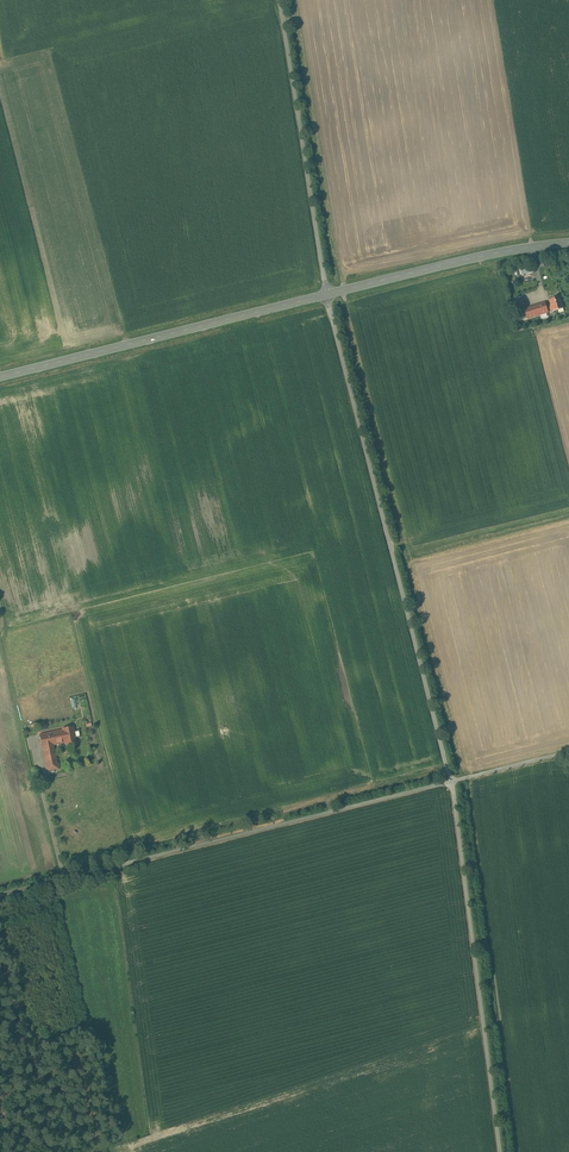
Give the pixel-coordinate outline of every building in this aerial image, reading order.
[(564,309),(559,297),(549,300),(551,305),(549,305),(551,310),(552,310),(553,312),(564,309)] [(547,312),(545,303),(519,311),(521,320),(547,312)] [(82,712),(90,710),(85,693),(70,697),(72,706),(80,704),(82,712)] [(63,729),(51,732),(54,745),(66,742),(66,743),(75,741),(72,727),(63,729)] [(54,745),(51,732),(39,734),(42,747),(43,747),(48,771),(58,768),(54,745)]
